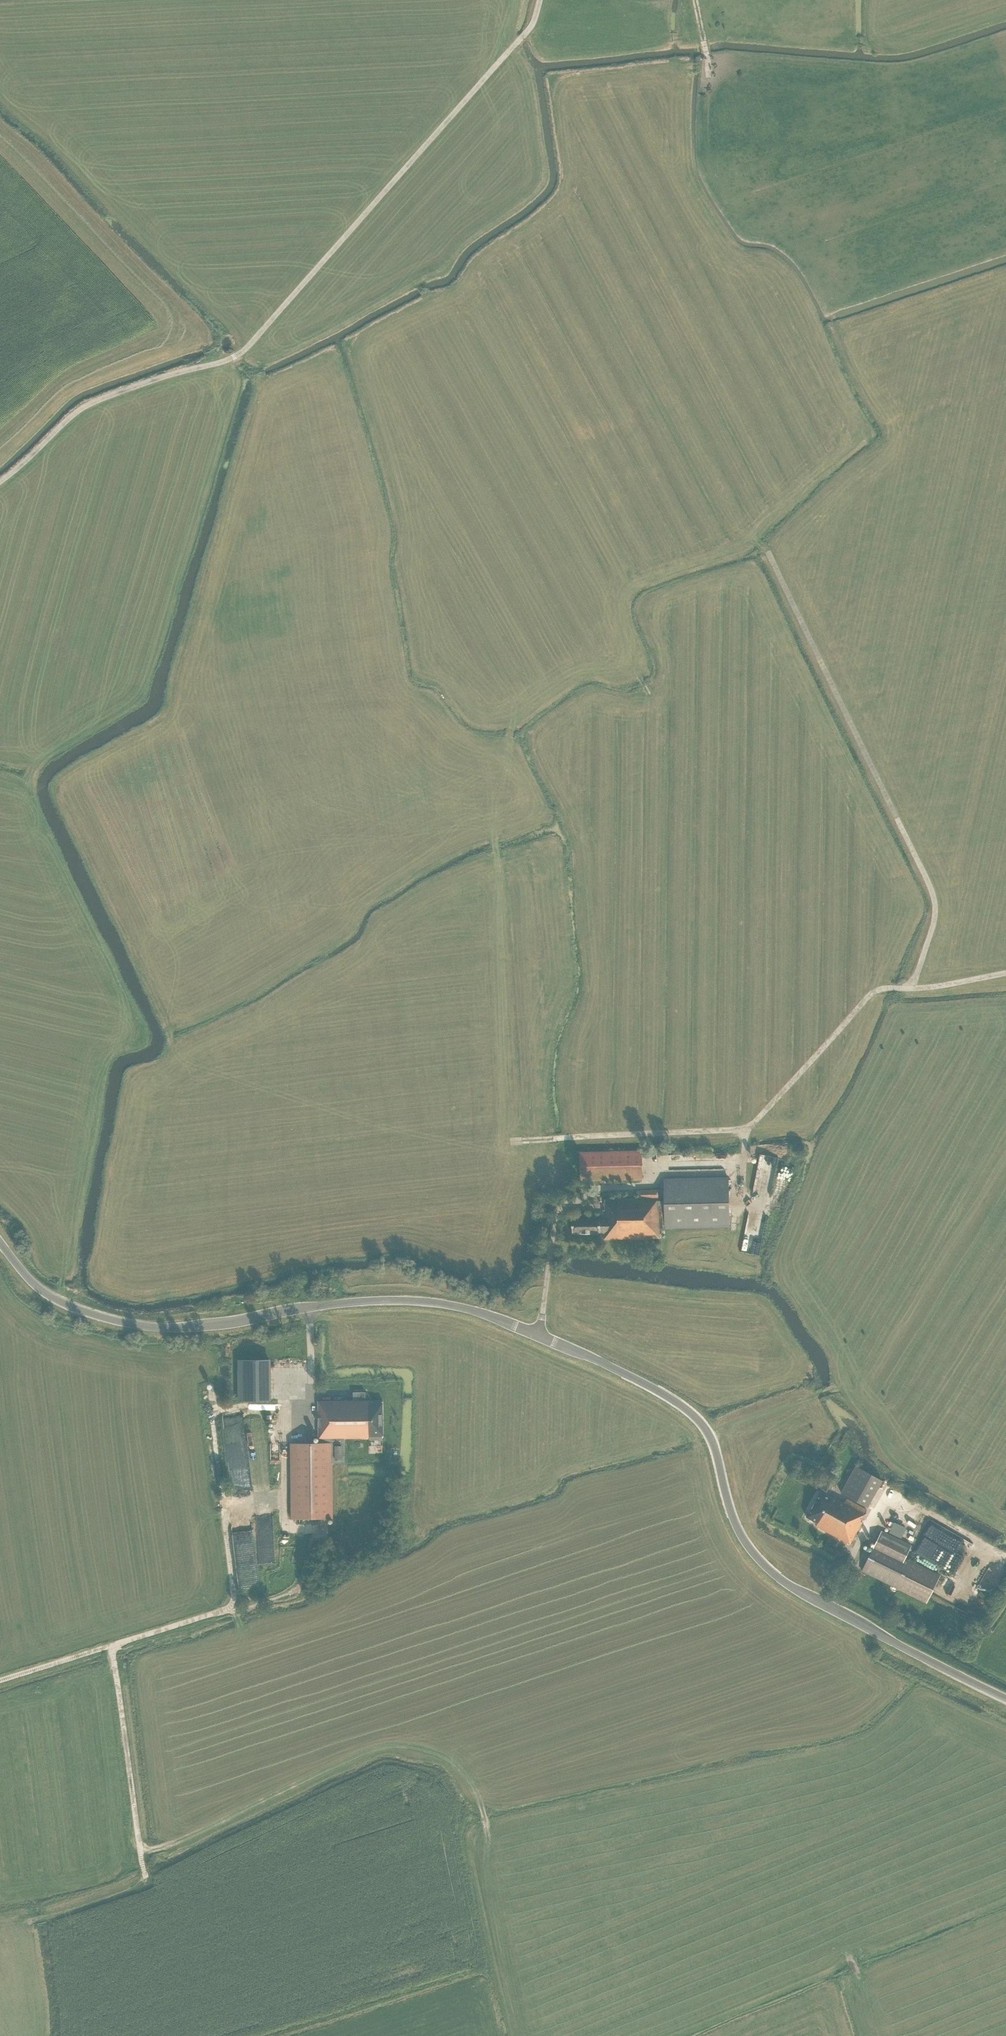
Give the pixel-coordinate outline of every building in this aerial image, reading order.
[(580,1181),(642,1179),(642,1151),(580,1152),(580,1181)] [(761,1153),(754,1188),(772,1192),(779,1157),(761,1153)] [(665,1190),(639,1191),(639,1199),(604,1200),(605,1210),(603,1210),(603,1219),(595,1219),(595,1216),(592,1217),(592,1219),(571,1219),(572,1234),(599,1233),(604,1233),(604,1239),(659,1238),(659,1228),(729,1227),(728,1177),(664,1179),(665,1190)] [(272,1399),(271,1358),(241,1359),(242,1400),(272,1399)] [(274,1372),(274,1402),(289,1402),(289,1371),(274,1372)] [(353,1401),(320,1401),(320,1438),(345,1438),(370,1437),(370,1440),(382,1440),(382,1437),(383,1437),(383,1400),(365,1401),(365,1392),(353,1392),(353,1401)] [(244,1416),(225,1419),(227,1436),(246,1433),(244,1416)] [(292,1518),(279,1518),(280,1584),(338,1583),(337,1518),(333,1518),(332,1462),(345,1462),(345,1438),(320,1438),(320,1443),(291,1444),(292,1518)] [(868,1507),(883,1481),(856,1466),(842,1493),(868,1507)] [(850,1544),(862,1521),(860,1520),(866,1509),(834,1492),(831,1497),(820,1491),(806,1517),(817,1523),(816,1525),(850,1544)] [(904,1536),(906,1524),(890,1521),(888,1533),(904,1536)] [(939,1575),(904,1558),(910,1545),(882,1531),(862,1571),(926,1602),(939,1575)]
